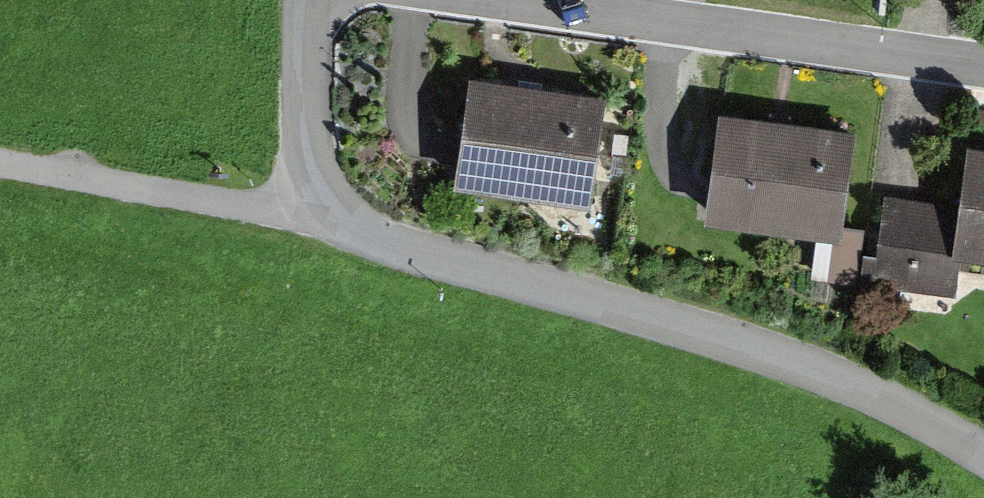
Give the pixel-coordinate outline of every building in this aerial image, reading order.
[(469,71),(453,181),(590,200),(606,91),(469,71)] [(717,106),(703,216),(816,230),(841,234),(842,221),(855,124),(717,106)] [(983,254),(983,143),(966,141),(957,203),(951,250),(960,251),(983,254)] [(957,203),(885,193),(873,280),(954,291),(960,251),(951,250),(957,203)] [(811,275),(857,281),(864,224),(842,221),(841,234),(816,230),(811,275)]
